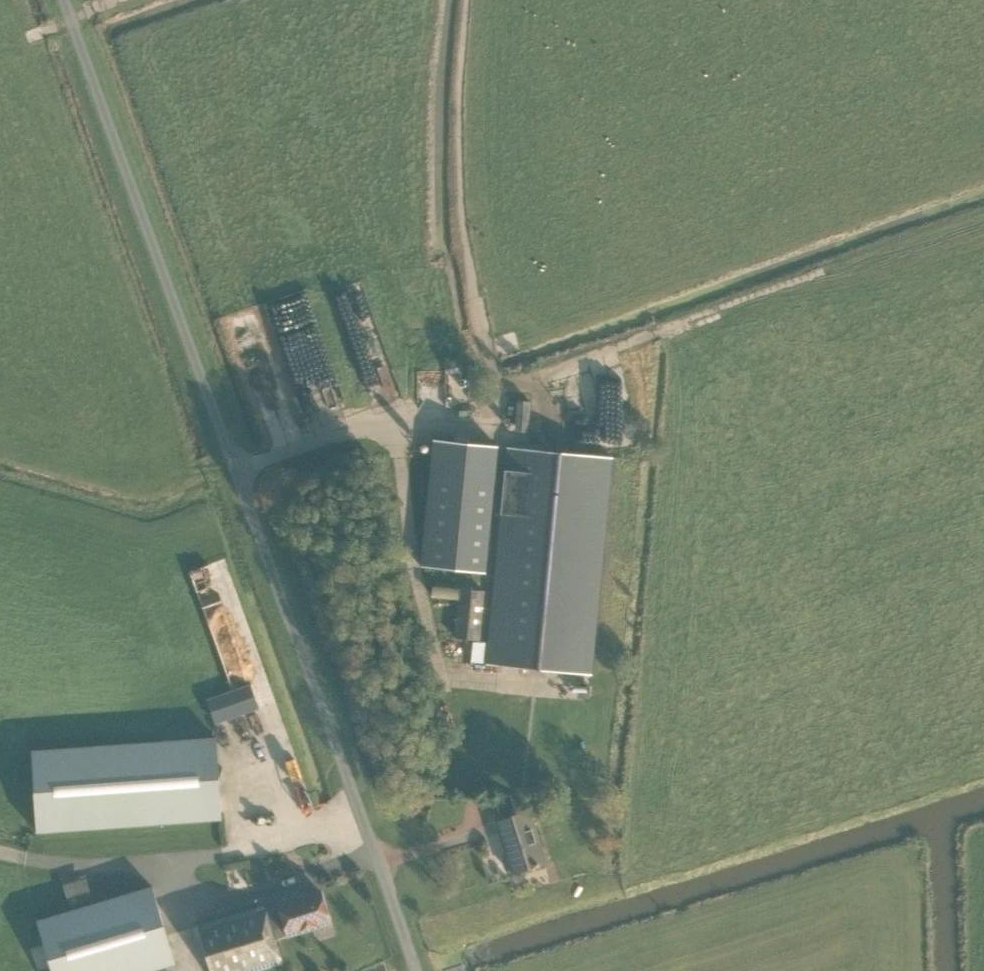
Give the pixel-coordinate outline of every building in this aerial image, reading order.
[(271,299),(274,316),(304,311),(302,300),(310,299),(308,292),(271,299)] [(533,402),(517,401),(515,431),(530,432),(533,402)] [(487,574),(493,507),(499,446),(432,440),(420,568),(487,574)] [(506,447),(485,664),(593,674),(614,457),(506,447)] [(459,588),(455,629),(454,636),(479,639),(485,591),(459,588)] [(250,684),(208,700),(217,723),(238,716),(234,705),(255,697),(250,684)] [(32,750),(38,832),(222,819),(216,736),(32,750)] [(495,800),(499,813),(515,808),(511,795),(495,800)] [(547,863),(531,810),(495,820),(511,874),(547,863)] [(86,877),(64,884),(72,909),(87,905),(94,902),(91,894),(86,877)] [(152,886),(37,920),(53,970),(149,970),(175,963),(152,886)] [(211,970),(255,970),(283,962),(271,924),(283,920),(287,935),(312,927),(312,925),(330,919),(321,892),(303,898),(302,895),(277,903),(280,910),(268,914),(265,905),(197,926),(211,970)]
